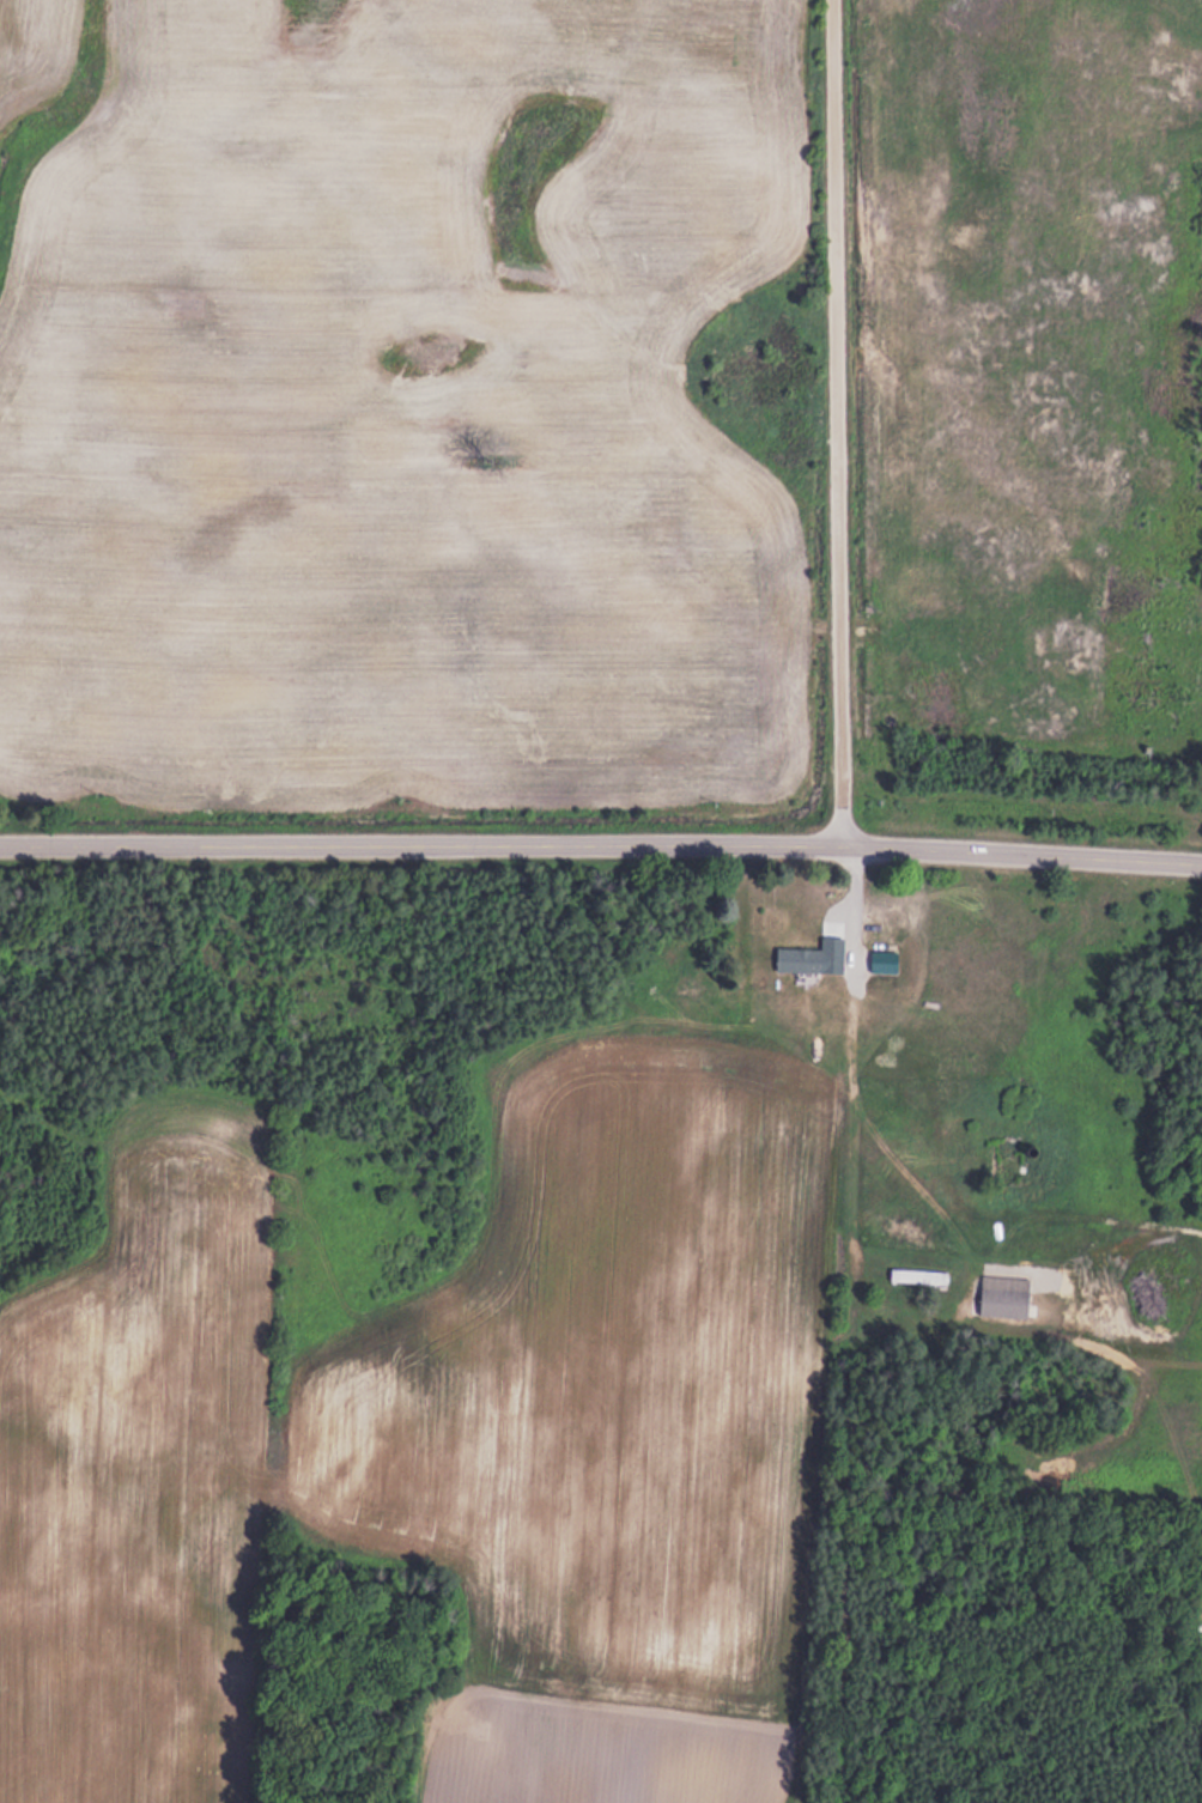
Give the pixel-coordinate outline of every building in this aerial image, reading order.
[(774,971),(821,971),(821,947),(774,947),(774,971)] [(935,1272),(888,1268),(887,1280),(934,1284),(935,1272)] [(1026,1288),(978,1288),(978,1317),(1026,1317),(1026,1288)]
